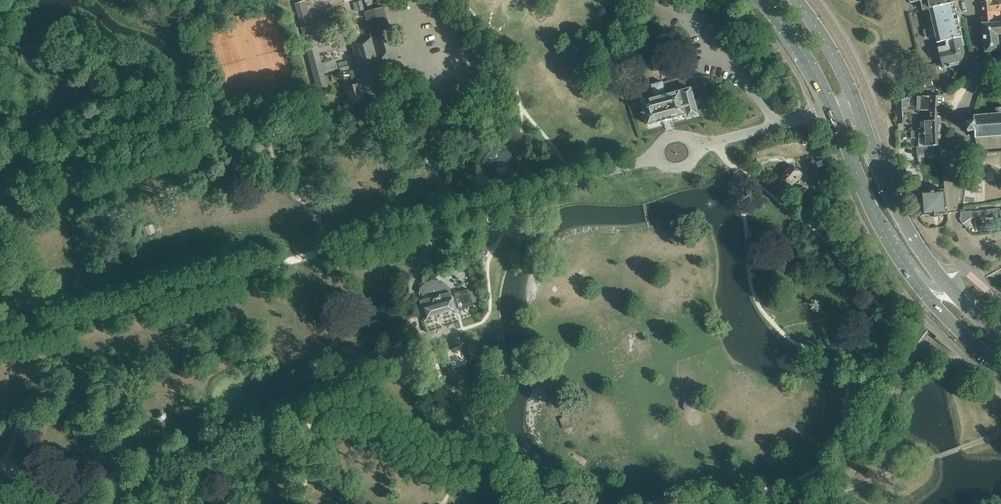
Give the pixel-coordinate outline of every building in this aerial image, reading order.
[(364,8),(362,0),(359,0),(352,2),(355,11),(364,8)] [(914,2),(920,1),(920,2),(921,2),(923,10),(929,8),(949,4),(948,0),(914,0),(914,2)] [(984,24),(1000,22),(1000,18),(1000,11),(1000,10),(1000,0),(997,0),(982,2),(984,24)] [(304,1),(295,3),(301,29),(311,26),(304,1)] [(949,4),(929,8),(934,27),(924,30),(926,37),(936,35),(937,43),(946,41),(947,46),(939,48),(942,62),(956,59),(954,48),(964,45),(963,37),(959,23),(961,22),(962,22),(961,16),(960,16),(958,16),(955,2),(949,4)] [(370,37),(389,31),(383,7),(364,12),(367,24),(368,28),(370,37)] [(984,24),(983,24),(986,52),(1000,51),(998,34),(1000,34),(1000,22),(984,24)] [(397,57),(394,48),(389,31),(370,37),(371,37),(378,62),(397,57)] [(371,37),(354,42),(351,43),(358,68),(378,62),(371,37)] [(949,67),(962,64),(961,61),(966,60),(964,51),(965,51),(964,46),(964,45),(954,48),(956,59),(942,62),(943,68),(949,67)] [(326,86),(318,55),(316,48),(307,51),(317,89),(326,86)] [(345,62),(337,64),(339,72),(347,70),(345,62)] [(350,76),(348,71),(339,73),(340,79),(350,76)] [(691,89),(688,76),(663,83),(663,82),(652,85),(655,98),(642,102),(648,125),(686,115),(687,119),(699,115),(692,88),(691,89)] [(932,79),(925,81),(926,87),(934,85),(932,79)] [(358,84),(357,84),(348,87),(346,81),(342,82),(345,93),(348,93),(351,105),(363,101),(358,84)] [(922,110),(924,110),(924,119),(941,119),(942,96),(939,96),(938,95),(936,96),(931,96),(931,97),(922,96),(922,110)] [(907,97),(897,101),(897,107),(903,107),(908,107),(907,97)] [(974,116),(974,122),(968,122),(968,119),(967,119),(967,122),(964,122),(964,124),(967,124),(968,130),(965,130),(965,132),(968,132),(968,135),(970,135),(970,131),(975,131),(976,138),(1000,135),(1000,107),(996,108),(997,114),(974,116)] [(919,129),(919,131),(919,134),(941,134),(941,130),(941,119),(924,119),(924,121),(925,121),(925,129),(919,129)] [(912,139),(919,139),(926,139),(926,146),(928,146),(936,146),(942,145),(941,137),(941,134),(919,134),(919,131),(912,131),(912,139)] [(495,157),(498,148),(490,143),(483,147),(486,156),(495,157)] [(781,178),(789,185),(790,186),(794,182),(805,191),(808,188),(798,179),(802,175),(792,165),(781,178)] [(948,214),(946,191),(921,193),(923,216),(934,215),(934,216),(937,215),(948,214)] [(1000,211),(999,208),(982,210),(982,212),(987,211),(988,217),(1000,216),(1000,221),(1000,211)] [(960,219),(963,224),(972,218),(972,211),(961,212),(960,219)] [(442,276),(447,271),(444,268),(439,273),(442,276)] [(452,299),(451,296),(450,291),(449,292),(448,288),(442,282),(434,280),(426,282),(420,288),(419,292),(421,293),(421,296),(422,299),(418,300),(419,305),(424,320),(456,311),(455,309),(472,304),(468,288),(453,292),(455,298),(452,299)] [(698,407),(698,406),(698,405),(698,404),(697,403),(697,402),(696,401),(695,400),(694,399),(693,399),(692,399),(690,399),(689,399),(688,399),(687,400),(686,401),(685,402),(685,403),(684,404),(684,405),(684,406),(684,407),(684,408),(685,409),(685,410),(686,411),(687,412),(688,413),(689,413),(690,413),(692,413),(693,413),(694,413),(695,412),(696,411),(697,410),(697,409),(698,408),(698,407)] [(169,417),(169,416),(169,413),(168,412),(166,411),(164,409),(161,409),(158,410),(155,411),(154,414),(154,416),(154,419),(156,422),(157,423),(159,424),(161,424),(164,424),(166,422),(168,420),(169,417)]
